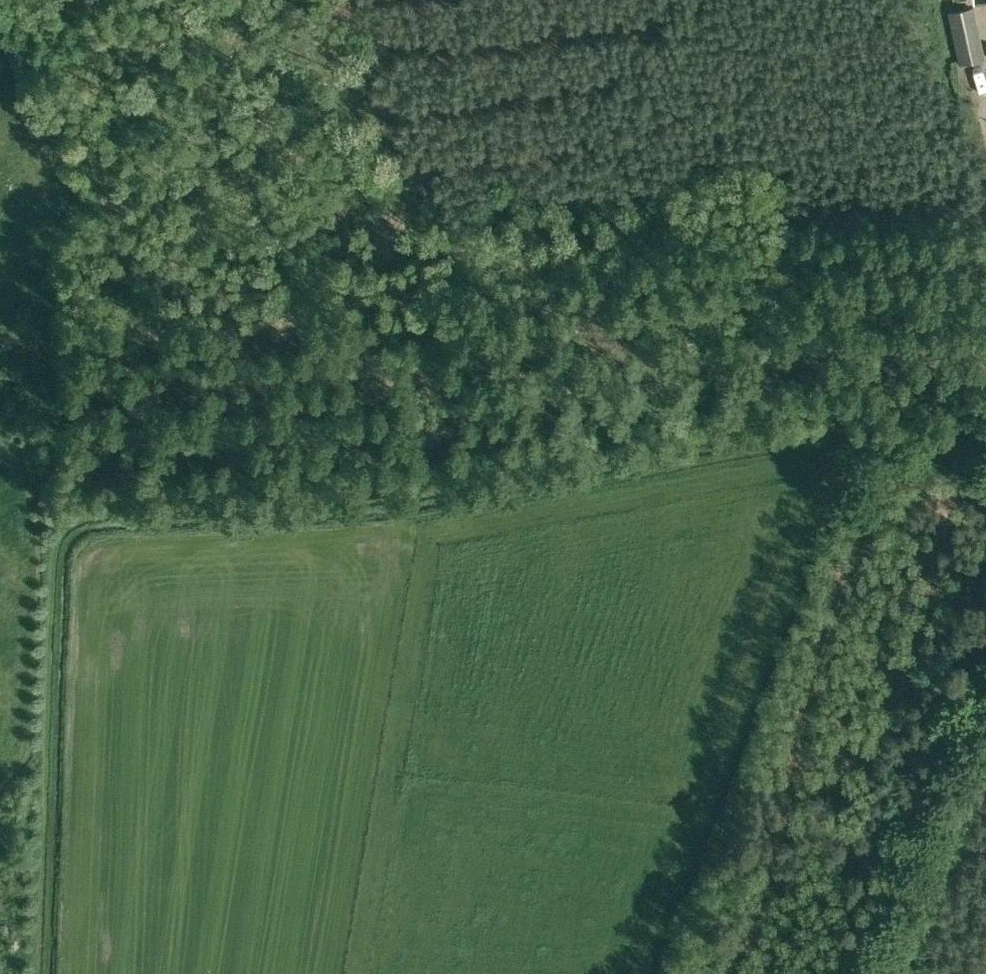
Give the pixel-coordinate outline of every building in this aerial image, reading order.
[(947,12),(958,63),(985,58),(974,6),(947,12)]
